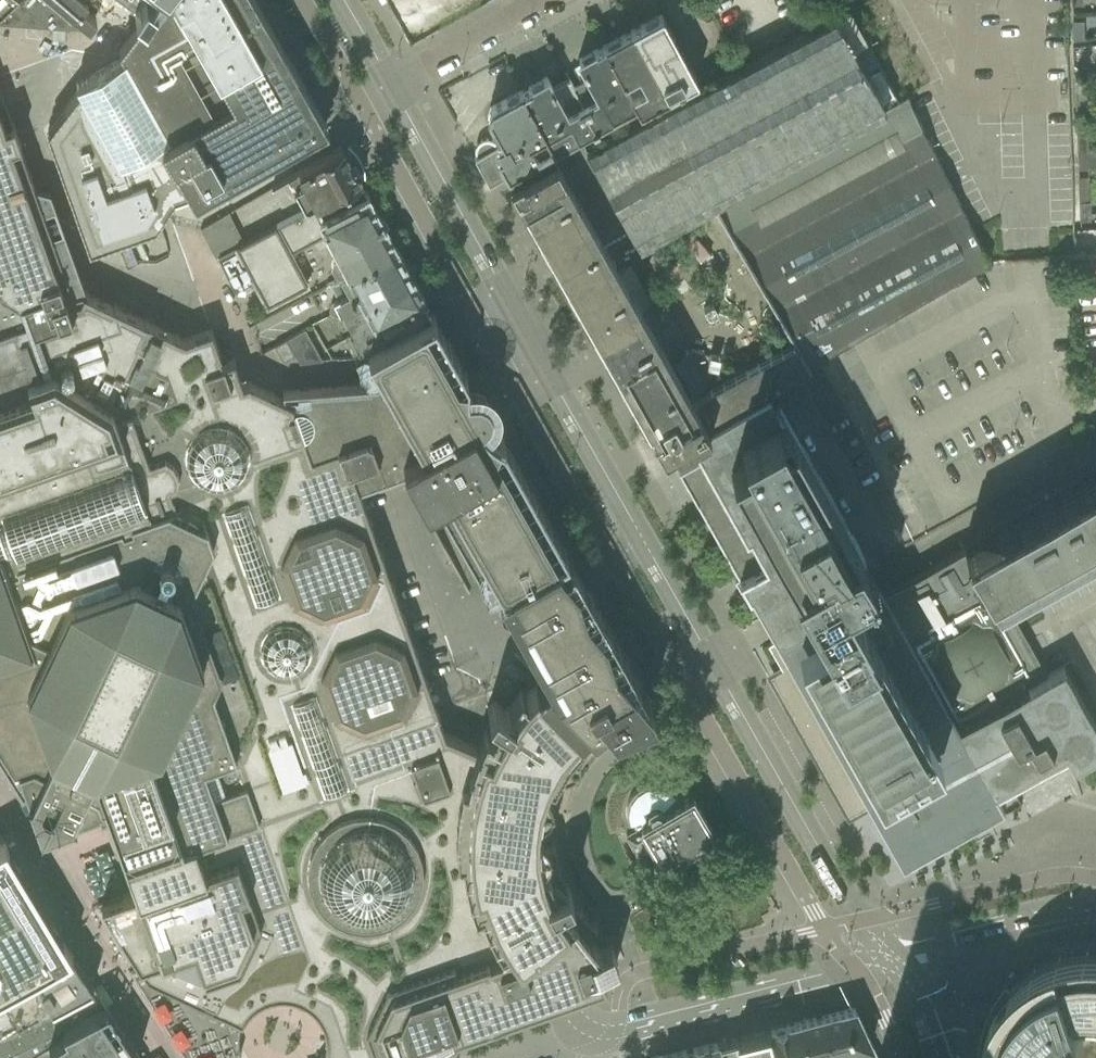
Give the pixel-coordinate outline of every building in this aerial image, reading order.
[(50,27),(20,0),(0,0),(0,22),(50,27)] [(85,24),(57,0),(20,0),(50,27),(81,29),(85,24)] [(144,16),(145,17),(119,50),(122,56),(104,67),(75,83),(78,89),(64,107),(66,108),(49,129),(48,129),(48,130),(47,130),(47,131),(48,132),(49,132),(59,161),(59,162),(59,163),(59,164),(60,164),(71,193),(70,194),(70,195),(71,196),(72,196),(80,219),(78,219),(89,249),(155,225),(173,196),(188,191),(194,201),(301,141),(299,138),(303,136),(303,137),(305,136),(312,133),(319,130),(325,127),(326,126),(326,125),(326,124),(302,83),(297,73),(275,34),(256,0),(156,0),(144,16)] [(85,24),(88,26),(96,17),(81,5),(86,0),(57,0),(85,24)] [(144,16),(156,0),(123,0),(144,16)] [(519,193),(520,194),(557,173),(595,243),(627,225),(639,245),(714,204),(793,342),(806,369),(816,364),(919,303),(920,303),(989,263),(924,131),(907,95),(898,100),(849,8),(618,130),(586,148),(581,140),(509,181),(513,188),(517,194),(519,193)] [(661,12),(631,28),(667,94),(697,78),(661,12)] [(1083,21),(1072,21),(1072,41),(1084,40),(1083,21)] [(631,28),(603,43),(640,109),(667,94),(631,28)] [(584,67),(567,77),(594,125),(635,103),(639,110),(640,109),(603,43),(578,57),(584,67)] [(547,75),(520,89),(552,148),(594,125),(567,77),(552,85),(547,75)] [(1075,81),(1076,98),(1087,98),(1086,80),(1075,81)] [(651,702),(631,679),(633,677),(625,662),(624,660),(616,645),(615,644),(606,629),(605,627),(597,612),(596,610),(588,595),(587,594),(569,562),(563,552),(566,550),(564,546),(563,546),(562,546),(560,541),(556,535),(557,535),(556,533),(555,533),(549,522),(549,521),(548,519),(547,519),(541,508),(540,505),(540,506),(535,498),(533,495),(534,494),(533,492),(532,491),(532,492),(530,489),(525,481),(526,480),(525,478),(524,479),(521,473),(518,468),(519,467),(518,467),(519,466),(518,464),(517,465),(517,464),(516,465),(516,464),(513,459),(515,459),(514,458),(513,459),(511,455),(506,446),(507,446),(507,445),(506,446),(503,440),(503,439),(504,439),(502,436),(498,434),(497,435),(487,429),(479,420),(485,415),(486,414),(487,413),(487,412),(488,412),(488,411),(488,410),(489,410),(489,409),(489,408),(490,407),(490,406),(490,405),(490,404),(490,403),(490,402),(490,401),(490,400),(489,399),(489,398),(489,397),(488,396),(488,395),(487,395),(487,394),(486,393),(486,392),(485,392),(485,391),(484,391),(484,390),(483,390),(482,389),(481,389),(481,388),(480,388),(479,388),(478,388),(478,387),(477,387),(475,387),(474,387),(473,387),(465,388),(464,377),(465,377),(465,376),(466,372),(464,369),(463,369),(456,358),(457,358),(456,356),(455,356),(449,345),(450,344),(446,337),(446,336),(442,329),(438,321),(437,321),(435,317),(435,316),(434,317),(435,317),(432,318),(431,318),(430,317),(368,352),(376,365),(383,378),(375,383),(282,390),(283,398),(273,394),(273,392),(269,390),(269,391),(251,383),(252,382),(248,380),(247,381),(242,383),(234,362),(235,362),(234,358),(226,361),(221,363),(218,355),(220,354),(220,353),(211,329),(184,339),(179,336),(179,335),(175,333),(175,334),(148,321),(144,319),(117,307),(118,306),(114,304),(113,305),(112,304),(88,293),(87,292),(83,290),(80,289),(85,288),(49,189),(34,185),(0,89),(0,399),(16,394),(31,436),(0,446),(0,754),(2,757),(20,786),(23,785),(22,783),(24,782),(34,809),(39,821),(51,817),(103,799),(107,810),(113,825),(114,829),(124,856),(126,861),(135,889),(100,901),(137,961),(138,961),(132,965),(131,964),(128,966),(130,970),(131,969),(138,980),(137,981),(139,984),(141,983),(148,994),(146,995),(148,999),(150,998),(157,1008),(155,1009),(157,1013),(159,1012),(166,1023),(164,1024),(166,1027),(168,1026),(175,1037),(173,1038),(175,1042),(177,1041),(184,1052),(182,1053),(184,1056),(186,1055),(188,1057),(226,1057),(237,1053),(237,1055),(241,1053),(240,1049),(238,1050),(236,1037),(238,1037),(238,1033),(236,1033),(239,1019),(241,1020),(243,1016),(241,1016),(249,1005),(251,1006),(254,1003),(252,1002),(264,995),(265,997),(269,996),(268,994),(282,992),(281,994),(285,994),(285,993),(286,993),(286,992),(286,991),(287,991),(287,990),(286,990),(292,978),(293,979),(294,977),(295,977),(295,979),(295,980),(294,980),(294,981),(294,982),(294,983),(294,984),(294,985),(294,986),(294,987),(295,987),(295,988),(295,989),(296,990),(296,991),(297,991),(297,992),(298,993),(299,993),(299,994),(300,994),(301,995),(302,995),(303,996),(304,996),(305,996),(306,996),(307,996),(308,996),(309,996),(310,996),(311,995),(312,995),(313,994),(314,994),(314,993),(315,993),(316,992),(316,991),(317,991),(317,990),(318,989),(318,988),(319,989),(319,991),(320,992),(315,1003),(314,1003),(313,1004),(314,1004),(313,1005),(312,1007),(315,1009),(316,1008),(323,1020),(321,1021),(323,1024),(325,1024),(327,1037),(325,1037),(324,1041),(326,1041),(323,1055),(321,1054),(319,1057),(321,1057),(406,1057),(412,1056),(412,1057),(416,1057),(415,1053),(413,1054),(411,1047),(444,1035),(457,1031),(460,1029),(473,1025),(476,1024),(488,1019),(492,1018),(504,1014),(508,1012),(520,1008),(524,1007),(536,1002),(540,1001),(543,1000),(560,994),(584,985),(588,984),(591,983),(600,980),(604,978),(603,974),(601,969),(600,967),(617,961),(611,944),(599,948),(587,934),(592,928),(594,927),(594,926),(596,924),(593,921),(587,915),(582,909),(579,906),(570,892),(571,891),(566,881),(565,882),(559,866),(558,862),(555,846),(554,842),(550,842),(549,842),(548,842),(541,843),(540,843),(536,843),(535,843),(535,837),(535,824),(536,824),(537,820),(535,820),(538,801),(539,801),(540,797),(539,797),(545,777),(552,780),(552,779),(557,769),(561,762),(562,761),(563,758),(567,752),(569,750),(570,749),(575,743),(580,737),(582,734),(583,733),(591,726),(594,724),(599,729),(612,722),(613,724),(651,702)] [(552,148),(520,89),(491,106),(488,115),(501,142),(497,144),(496,143),(495,141),(493,140),(492,139),(489,138),(487,138),(485,138),(482,139),(479,140),(478,142),(477,143),(476,144),(475,146),(475,148),(475,150),(475,152),(475,153),(476,155),(473,157),(489,184),(492,183),(491,182),(552,148)] [(1087,98),(1076,98),(1077,118),(1088,118),(1087,98)] [(1087,132),(1077,132),(1077,151),(1088,150),(1087,132)] [(287,176),(306,210),(358,181),(360,180),(358,176),(360,175),(353,162),(352,163),(342,146),(287,176)] [(1077,151),(1078,169),(1095,167),(1095,149),(1088,150),(1077,151)] [(520,194),(519,195),(538,230),(558,264),(558,263),(559,263),(575,292),(578,297),(579,300),(594,326),(596,329),(608,351),(615,363),(614,363),(648,424),(653,433),(654,432),(654,433),(652,434),(656,442),(659,447),(663,453),(689,438),(708,427),(698,407),(689,412),(683,402),(651,344),(644,331),(632,311),(612,275),(595,243),(557,173),(520,194)] [(346,272),(347,271),(348,273),(396,248),(394,245),(393,245),(391,241),(390,240),(391,239),(389,235),(388,236),(385,230),(386,230),(385,227),(386,227),(380,216),(379,216),(374,209),(375,208),(374,206),(373,206),(369,199),(370,199),(367,193),(365,194),(358,181),(306,210),(244,241),(217,255),(235,291),(254,282),(267,307),(309,285),(292,252),(326,234),(338,254),(337,255),(336,255),(336,256),(335,256),(335,257),(334,257),(334,258),(334,259),(333,259),(333,260),(333,261),(333,262),(333,263),(333,264),(333,265),(333,266),(333,267),(334,267),(334,268),(335,269),(336,270),(337,271),(338,271),(339,272),(340,272),(341,272),(342,272),(343,272),(344,272),(345,272),(346,272)] [(1090,203),(1080,203),(1080,222),(1091,222),(1090,203)] [(244,241),(228,212),(200,227),(215,256),(217,255),(244,241)] [(346,312),(346,313),(411,276),(396,248),(348,273),(330,283),(339,298),(332,302),(331,310),(333,313),(340,315),(346,312)] [(613,275),(605,279),(625,315),(633,311),(648,302),(627,266),(613,275)] [(367,349),(368,352),(430,317),(431,318),(432,318),(435,317),(434,317),(435,316),(432,312),(430,314),(422,299),(424,299),(411,276),(346,313),(357,332),(351,336),(346,343),(354,356),(367,349)] [(286,339),(295,354),(299,363),(322,360),(305,328),(286,339)] [(283,361),(295,354),(286,339),(274,346),(283,361)] [(767,392),(773,389),(785,382),(806,369),(793,342),(757,362),(756,360),(710,385),(710,387),(709,387),(709,388),(707,389),(704,384),(695,389),(698,394),(683,402),(689,412),(698,407),(708,427),(767,392)] [(767,392),(708,427),(689,438),(702,459),(679,471),(739,579),(735,581),(743,596),(750,592),(763,615),(856,567),(852,561),(863,555),(801,444),(778,403),(774,405),(767,392)] [(31,436),(16,394),(0,399),(0,446),(31,436)] [(763,615),(775,637),(770,640),(770,641),(767,643),(786,677),(784,678),(783,681),(783,683),(784,685),(785,687),(787,688),(790,688),(792,687),(795,693),(784,699),(787,704),(846,809),(865,798),(900,862),(1002,805),(994,792),(1064,753),(1070,763),(1095,749),(1095,726),(1062,666),(1047,674),(1004,598),(1095,546),(1095,472),(1061,491),(1040,503),(972,541),(963,546),(963,548),(961,549),(885,592),(880,594),(873,598),(865,585),(857,569),(856,567),(763,615)] [(627,833),(625,834),(638,856),(654,847),(663,862),(662,863),(663,865),(667,863),(666,862),(672,859),(673,860),(676,858),(675,857),(681,854),(682,854),(686,852),(685,851),(691,848),(691,849),(695,846),(700,842),(701,843),(705,841),(704,840),(710,837),(710,838),(714,835),(703,818),(691,796),(679,803),(675,796),(677,794),(672,790),(667,787),(662,785),(656,784),(650,784),(644,786),(639,788),(635,792),(631,796),(628,801),(626,807),(625,812),(626,818),(628,824),(632,823),(635,829),(627,834),(627,833)] [(69,951),(48,916),(49,915),(4,839),(0,842),(0,994),(34,974),(69,951)] [(91,985),(87,979),(88,978),(85,975),(78,965),(79,964),(76,961),(71,955),(72,954),(70,950),(69,951),(34,974),(0,994),(0,1034),(91,985)] [(978,1057),(1095,1057),(1095,951),(1094,951),(1085,951),(1075,952),(1066,954),(1057,957),(1048,961),(1040,965),(1032,970),(1024,976),(1017,983),(1011,989),(1008,988),(1006,985),(1000,992),(995,1000),(991,1008),(987,1016),(984,1024),(981,1034),(979,1045),(978,1055),(978,1057)] [(106,1006),(93,985),(91,985),(0,1034),(0,1057),(1,1057),(9,1054),(56,1031),(60,1029),(75,1021),(74,1020),(89,1013),(106,1006)] [(139,1054),(106,1006),(89,1013),(74,1020),(75,1021),(60,1029),(62,1033),(44,1045),(45,1046),(53,1057),(133,1057),(139,1054)] [(797,1022),(812,1056),(813,1057),(879,1057),(873,1044),(871,1044),(854,1007),(797,1022)] [(812,1056),(797,1022),(768,1029),(777,1057),(813,1057),(812,1056)] [(45,1046),(44,1045),(62,1033),(60,1029),(56,1031),(9,1054),(1,1057),(27,1057),(45,1046)] [(768,1029),(733,1038),(738,1057),(777,1057),(768,1029)] [(733,1038),(717,1042),(661,1056),(662,1057),(738,1057),(733,1038)] [(45,1046),(27,1057),(53,1057),(45,1046)]
